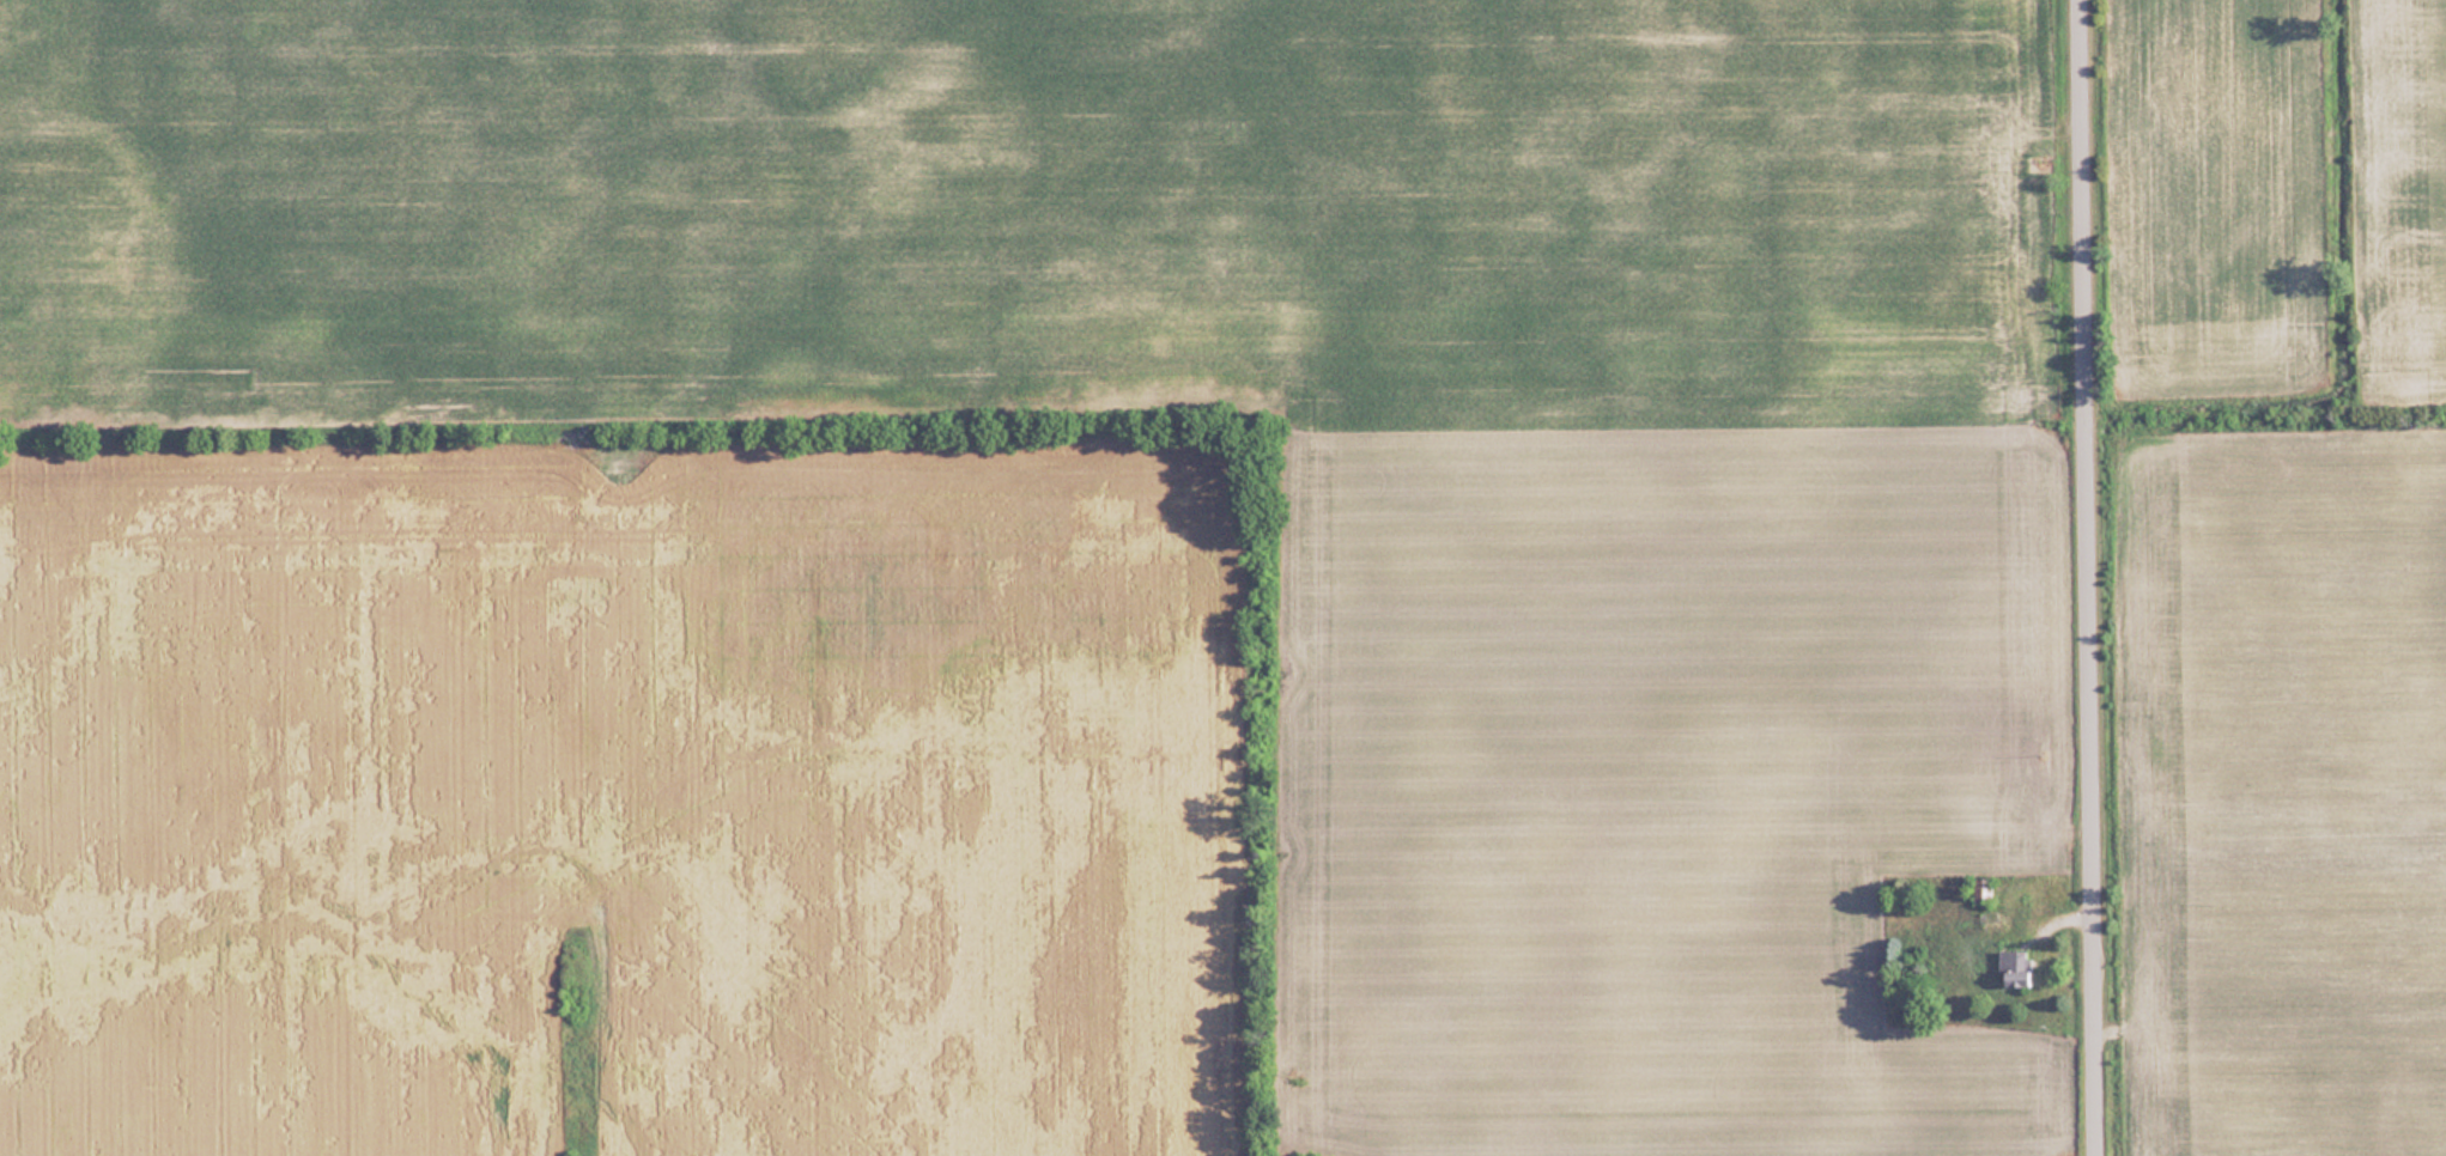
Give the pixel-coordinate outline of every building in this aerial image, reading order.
[(1972,878),(1972,902),(1990,902),(1990,878),(1972,878)] [(2030,986),(2030,950),(2000,950),(2000,986),(2030,986)]
